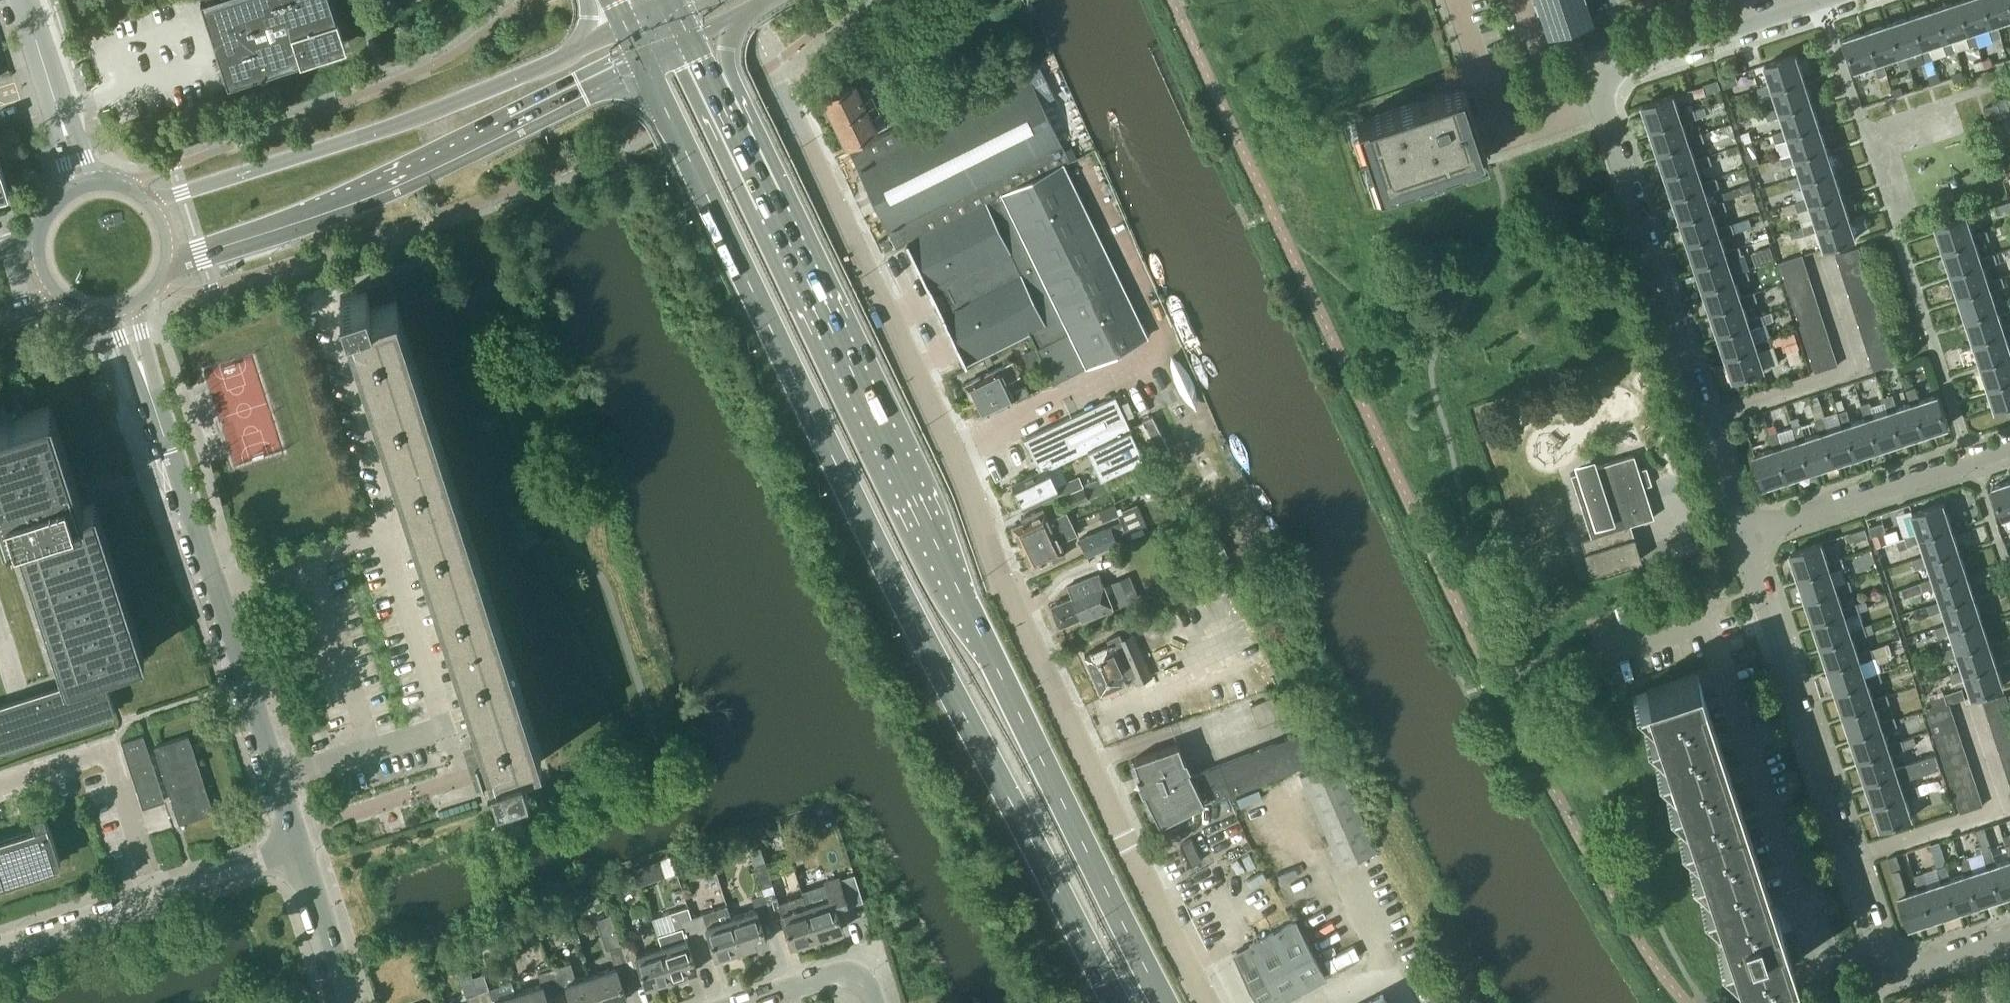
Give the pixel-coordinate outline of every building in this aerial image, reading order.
[(229,81),(281,64),(281,61),(343,41),(330,0),(203,0),(229,81)] [(1585,0),(1539,0),(1547,26),(1589,12),(1585,0)] [(1982,44),(1977,29),(1973,31),(1962,0),(1939,8),(1950,39),(1954,37),(1968,33),(1973,47),(1982,44)] [(1999,22),(1995,23),(1987,0),(1964,0),(1962,0),(1973,31),(1977,29),(1990,25),(1995,40),(2004,37),(1999,22)] [(1995,23),(1999,22),(2009,18),(2009,0),(1987,0),(1995,23)] [(1959,51),(1954,37),(1950,39),(1939,8),(1916,16),(1926,46),(1931,45),(1945,40),(1949,54),(1959,51)] [(1936,59),(1931,45),(1926,46),(1916,16),(1894,23),(1904,53),(1909,52),(1922,48),(1927,62),(1936,59)] [(1913,66),(1909,52),(1904,53),(1894,23),(1871,30),(1882,61),(1886,59),(1900,55),(1904,69),(1913,66)] [(1891,74),(1886,59),(1882,61),(1871,30),(1847,38),(1858,69),(1877,63),(1881,77),(1891,74)] [(1759,87),(1761,93),(1806,78),(1798,54),(1767,65),(1773,83),(1759,87)] [(1983,59),(1986,68),(1995,65),(1992,56),(1983,59)] [(1974,62),(1977,70),(1986,68),(1983,59),(1974,62)] [(906,241),(1063,164),(1069,161),(1024,66),(849,149),(896,246),(906,241)] [(1737,74),(1723,79),(1725,87),(1739,82),(1737,74)] [(1806,78),(1761,93),(1762,97),(1776,92),(1780,107),(1767,111),(1768,116),(1813,101),(1806,78)] [(1719,79),(1704,84),(1707,93),(1721,88),(1719,79)] [(824,97),(836,121),(876,101),(872,92),(861,98),(854,83),(824,97)] [(887,96),(898,91),(894,83),(884,89),(887,96)] [(1356,120),(1379,188),(1487,152),(1464,84),(1356,120)] [(898,91),(887,96),(891,104),(902,98),(898,91)] [(1651,127),(1696,112),(1694,108),(1680,112),(1674,94),(1644,104),(1651,127)] [(881,110),(876,101),(836,121),(847,144),(876,130),(869,115),(881,110)] [(1813,101),(1768,116),(1769,119),(1770,120),(1784,115),(1788,130),(1774,134),(1776,138),(1821,124),(1813,101)] [(1999,102),(1984,107),(1987,116),(2002,111),(1999,102)] [(1705,106),(1696,109),(1698,117),(1708,113),(1705,106)] [(1768,116),(1767,111),(1752,116),(1754,124),(1769,119),(1768,116)] [(1651,127),(1659,150),(1703,135),(1702,131),(1688,135),(1683,121),(1697,116),(1696,112),(1651,127)] [(2009,131),(2006,122),(1994,127),(1997,136),(2009,131)] [(1821,124),(1776,138),(1777,143),(1791,139),(1796,152),(1782,157),(1783,161),(1828,147),(1821,124)] [(1750,130),(1743,132),(1746,142),(1753,140),(1750,130)] [(1705,139),(1703,135),(1659,150),(1666,172),(1710,158),(1709,153),(1695,158),(1691,144),(1705,139)] [(1828,147),(1783,161),(1785,165),(1799,161),(1803,175),(1789,179),(1791,184),(1836,170),(1828,147)] [(1712,163),(1710,158),(1666,172),(1674,195),(1718,180),(1717,176),(1703,181),(1698,167),(1712,163)] [(9,189),(0,161),(0,192),(9,189)] [(1055,380),(1086,365),(1146,336),(1063,164),(906,241),(928,286),(942,315),(965,362),(1029,331),(1037,346),(1046,364),(1055,380)] [(1797,202),(1798,207),(1843,192),(1836,170),(1791,184),(1792,189),(1806,184),(1811,198),(1797,202)] [(1681,218),(1726,203),(1724,199),(1710,203),(1706,189),(1720,185),(1718,180),(1674,195),(1681,218)] [(1740,195),(1754,190),(1752,183),(1737,187),(1740,195)] [(1851,215),(1843,192),(1798,207),(1800,211),(1813,207),(1818,221),(1804,225),(1806,230),(1851,215)] [(1996,205),(1998,214),(2009,210),(2009,200),(1996,205)] [(1787,215),(1800,211),(1798,207),(1797,202),(1784,206),(1787,215)] [(1689,241),(1733,226),(1732,222),(1718,226),(1713,212),(1727,208),(1726,203),(1681,218),(1689,241)] [(1858,239),(1851,215),(1806,230),(1807,234),(1821,230),(1827,249),(1858,239)] [(1733,226),(1734,230),(1752,224),(1749,216),(1732,222),(1733,226)] [(1969,216),(1938,226),(1946,249),(1991,235),(1989,230),(1975,234),(1969,216)] [(1790,230),(1793,239),(1807,234),(1806,230),(1804,225),(1790,230)] [(1734,230),(1733,226),(1689,241),(1697,264),(1741,249),(1740,245),(1726,249),(1721,235),(1734,230)] [(1991,235),(1946,249),(1953,272),(1998,258),(1997,253),(1983,257),(1978,243),(1992,239),(1991,235)] [(1771,246),(1759,250),(1763,262),(1775,258),(1771,246)] [(1838,256),(1841,267),(1865,260),(1861,248),(1838,256)] [(1697,264),(1704,286),(1748,272),(1747,267),(1733,272),(1729,258),(1743,254),(1741,249),(1697,264)] [(1782,263),(1786,274),(1809,267),(1805,256),(1782,263)] [(1998,258),(1953,272),(1961,295),(2006,280),(2004,276),(1990,281),(1986,266),(1999,262),(1998,258)] [(1845,279),(1869,271),(1865,260),(1841,267),(1845,279)] [(1789,285),(1812,278),(1809,267),(1786,274),(1789,285)] [(1845,279),(1849,290),(1872,282),(1869,271),(1845,279)] [(1704,286),(1712,309),(1756,295),(1754,291),(1741,295),(1736,282),(1750,277),(1748,272),(1704,286)] [(1789,285),(1793,296),(1816,289),(1812,278),(1789,285)] [(528,770),(522,752),(541,746),(539,740),(537,741),(396,302),(398,302),(396,296),(394,296),(389,279),(340,295),(346,314),(351,312),(490,746),(472,752),(476,766),(483,790),(485,789),(484,787),(509,779),(508,776),(528,770)] [(1961,295),(1968,318),(2009,304),(2009,300),(1998,304),(1993,289),(2007,285),(2006,280),(1961,295)] [(1852,301),(1876,293),(1872,282),(1849,290),(1852,301)] [(1796,307),(1820,300),(1816,289),(1793,296),(1796,307)] [(1852,301),(1856,313),(1880,305),(1876,293),(1852,301)] [(1757,300),(1756,295),(1712,309),(1719,332),(1763,317),(1762,315),(1762,313),(1748,318),(1744,304),(1757,300)] [(1796,307),(1800,318),(1823,311),(1820,300),(1796,307)] [(2009,329),(2009,325),(2005,326),(2001,312),(2009,309),(2009,304),(1968,318),(1975,341),(2009,329)] [(1860,324),(1884,316),(1880,305),(1856,313),(1860,324)] [(1804,329),(1827,322),(1823,311),(1800,318),(1804,329)] [(1763,317),(1765,323),(1773,320),(1770,312),(1762,315),(1763,317)] [(1860,324),(1863,335),(1887,327),(1884,316),(1860,324)] [(1719,332),(1727,355),(1771,340),(1770,337),(1756,342),(1752,327),(1765,323),(1763,317),(1719,332)] [(1804,329),(1807,340),(1830,332),(1827,322),(1804,329)] [(1867,346),(1891,338),(1887,327),(1863,335),(1867,346)] [(1983,363),(2009,355),(2009,341),(2008,336),(2009,335),(2009,329),(1975,341),(1983,363)] [(1795,332),(1783,336),(1787,351),(1800,347),(1795,332)] [(1811,351),(1834,343),(1830,332),(1807,340),(1811,351)] [(1867,346),(1871,358),(1895,350),(1891,338),(1867,346)] [(1772,346),(1771,340),(1727,355),(1735,378),(1765,368),(1759,350),(1772,346)] [(1811,351),(1814,362),(1837,354),(1834,343),(1811,351)] [(1046,364),(1037,346),(1024,353),(1033,371),(1046,364)] [(1871,358),(1874,369),(1875,370),(1899,362),(1895,350),(1871,358)] [(1841,365),(1837,354),(1814,362),(1818,373),(1841,365)] [(1990,386),(2009,380),(2009,355),(1983,363),(1990,386)] [(965,382),(972,397),(1007,381),(1019,374),(1012,361),(1004,365),(1003,364),(965,382)] [(1038,380),(1042,387),(1053,382),(1049,375),(1038,380)] [(1990,386),(1998,410),(2009,406),(2009,380),(1990,386)] [(1007,381),(972,397),(980,413),(1014,396),(1015,399),(1028,392),(1024,384),(1012,390),(1007,381)] [(1917,387),(1912,389),(1927,433),(1950,425),(1940,394),(1922,401),(1917,387)] [(1895,394),(1889,396),(1904,441),(1927,433),(1912,389),(1908,390),(1913,404),(1899,408),(1895,394)] [(1023,506),(1059,489),(1048,466),(1087,447),(1100,474),(1143,454),(1115,394),(1025,437),(1040,469),(1012,482),(1023,506)] [(1811,397),(1814,406),(1822,403),(1819,394),(1811,397)] [(1872,402),(1866,404),(1881,448),(1904,441),(1889,396),(1886,397),(1891,411),(1877,416),(1872,402)] [(1837,400),(1840,409),(1845,408),(1842,399),(1837,400)] [(1849,409),(1844,411),(1858,456),(1881,448),(1866,404),(1863,405),(1867,419),(1854,423),(1849,409)] [(101,670),(102,670),(102,669),(109,667),(143,657),(93,503),(82,506),(49,405),(0,421),(0,507),(8,504),(15,528),(7,530),(8,533),(20,529),(68,680),(91,673),(101,670)] [(1826,417),(1821,419),(1836,463),(1858,456),(1844,411),(1840,412),(1844,427),(1831,431),(1826,417)] [(1747,431),(1755,428),(1751,413),(1742,416),(1747,431)] [(1169,449),(1152,415),(1133,424),(1148,455),(1158,450),(1160,454),(1169,449)] [(1813,471),(1836,463),(1821,419),(1817,420),(1822,434),(1808,438),(1803,424),(1798,426),(1813,471)] [(1780,432),(1775,433),(1790,479),(1813,471),(1798,426),(1794,427),(1799,441),(1785,446),(1780,432)] [(1766,486),(1790,479),(1775,433),(1770,435),(1775,449),(1756,455),(1766,486)] [(1654,516),(1640,474),(1648,472),(1642,455),(1635,457),(1633,453),(1570,473),(1591,536),(1629,524),(1654,516)] [(1076,476),(1057,485),(1059,489),(1062,495),(1081,486),(1076,476)] [(1994,485),(2004,515),(2009,513),(2009,479),(1994,485)] [(1083,485),(1081,486),(1061,495),(1066,507),(1089,496),(1083,485)] [(1921,535),(1951,525),(1944,501),(1913,511),(1919,530),(1921,535)] [(1119,513),(1114,503),(1099,510),(1103,520),(1118,514),(1119,513)] [(1014,526),(1022,544),(1053,529),(1054,531),(1072,522),(1066,509),(1048,518),(1043,507),(1022,517),(1024,521),(1014,526)] [(1087,555),(1130,537),(1122,519),(1080,537),(1087,555)] [(1869,525),(1872,534),(1873,534),(1884,531),(1886,530),(1883,521),(1869,525)] [(1076,532),(1072,522),(1054,531),(1053,529),(1022,544),(1033,566),(1052,557),(1054,560),(1065,554),(1059,540),(1076,532)] [(1591,536),(1579,539),(1590,573),(1639,558),(1629,524),(1591,536)] [(1928,558),(1959,547),(1951,525),(1921,535),(1919,530),(1905,534),(1906,537),(1908,543),(1922,539),(1927,552),(1928,558)] [(1854,541),(1867,536),(1865,527),(1851,531),(1854,541)] [(1884,531),(1873,534),(1877,546),(1888,542),(1884,531)] [(1901,548),(1909,546),(1908,543),(1906,537),(1898,540),(1901,548)] [(1791,552),(1799,576),(1830,565),(1829,560),(1822,542),(1791,552)] [(1936,580),(1966,570),(1959,547),(1928,558),(1927,552),(1913,557),(1916,566),(1930,562),(1935,576),(1936,580)] [(1799,576),(1807,598),(1838,588),(1836,583),(1831,569),(1846,564),(1843,556),(1829,560),(1830,565),(1799,576)] [(1943,603),(1974,593),(1966,570),(1936,580),(1935,576),(1921,580),(1924,589),(1937,585),(1942,599),(1943,603)] [(1071,597),(1051,606),(1059,626),(1080,617),(1081,620),(1112,607),(1106,593),(1112,590),(1118,605),(1139,597),(1130,574),(1103,585),(1099,574),(1067,587),(1071,597)] [(1807,598),(1814,621),(1845,611),(1844,606),(1839,592),(1854,587),(1851,578),(1836,583),(1838,588),(1807,598)] [(1905,595),(1924,589),(1921,580),(1902,587),(1905,595)] [(286,593),(288,593),(297,590),(294,582),(283,585),(286,593)] [(1951,626),(1981,616),(1974,593),(1943,603),(1942,599),(1928,603),(1931,612),(1945,608),(1949,621),(1951,626)] [(1850,604),(1856,602),(1854,594),(1847,597),(1850,604)] [(1814,621),(1822,644),(1853,633),(1852,629),(1847,615),(1861,610),(1858,601),(1844,606),(1845,611),(1814,621)] [(1958,648),(1989,638),(1981,616),(1951,626),(1949,621),(1936,626),(1939,635),(1952,630),(1957,644),(1958,648)] [(1872,622),(1866,624),(1868,629),(1869,633),(1875,631),(1872,622)] [(1822,644),(1830,667),(1861,656),(1859,652),(1854,638),(1869,633),(1868,629),(1866,624),(1852,629),(1853,633),(1822,644)] [(1150,676),(1137,646),(1132,633),(1121,638),(1119,633),(1108,638),(1110,645),(1086,655),(1101,691),(1133,677),(1135,682),(1150,676)] [(1966,671),(1996,661),(1989,638),(1958,648),(1957,644),(1944,649),(1947,657),(1960,653),(1965,667),(1966,671)] [(1830,667),(1837,689),(1868,679),(1867,674),(1862,660),(1877,655),(1874,647),(1859,652),(1861,656),(1830,667)] [(1974,694),(2004,684),(1996,661),(1966,671),(1965,667),(1952,671),(1954,680),(1968,676),(1974,694)] [(101,670),(91,673),(93,679),(0,709),(0,746),(115,709),(104,676),(103,676),(101,670)] [(1837,689),(1845,712),(1875,702),(1874,697),(1869,683),(1884,678),(1881,670),(1867,674),(1868,679),(1837,689)] [(1793,964),(1696,672),(1646,688),(1743,981),(1793,964)] [(1296,711),(1288,690),(1251,704),(1259,726),(1296,711)] [(1987,711),(2009,703),(2009,702),(2006,691),(1983,699),(1987,711)] [(1845,712),(1852,735),(1883,724),(1882,720),(1877,706),(1892,701),(1889,692),(1874,697),(1875,702),(1845,712)] [(1927,699),(1930,707),(1947,701),(1945,693),(1927,699)] [(1955,712),(1951,701),(1951,700),(1947,701),(1930,707),(1929,707),(1933,719),(1955,712)] [(1987,711),(1991,722),(2009,716),(2009,703),(1987,711)] [(1933,719),(1936,730),(1958,723),(1955,712),(1933,719)] [(1852,735),(1860,758),(1891,747),(1890,743),(1885,729),(1900,724),(1897,715),(1882,720),(1883,724),(1852,735)] [(1995,734),(2009,729),(2009,716),(1991,722),(1995,734)] [(1940,742),(1962,734),(1958,723),(1936,730),(1940,742)] [(1995,734),(1999,746),(2009,742),(2009,729),(1995,734)] [(1203,802),(1204,801),(1194,780),(1203,776),(1212,800),(1319,762),(1308,731),(1286,740),(1286,741),(1221,765),(1220,763),(1219,764),(1220,765),(1191,775),(1184,761),(1178,743),(1177,743),(1177,744),(1135,758),(1133,758),(1140,776),(1141,776),(1145,787),(1143,788),(1159,823),(1160,822),(1203,802)] [(166,799),(144,734),(122,741),(144,807),(166,799)] [(213,811),(188,734),(155,745),(179,822),(213,811)] [(1940,742),(1944,753),(1966,746),(1962,734),(1940,742)] [(1860,758),(1868,780),(1899,770),(1897,766),(1893,752),(1908,747),(1906,742),(1905,738),(1890,743),(1891,747),(1860,758)] [(2002,757),(2009,755),(2009,742),(1999,746),(2002,757)] [(1948,764),(1970,757),(1966,746),(1944,753),(1948,764)] [(1868,780),(1875,803),(1906,793),(1905,788),(1902,779),(1941,766),(1936,753),(1897,766),(1899,770),(1868,780)] [(1948,764),(1951,776),(1973,769),(1970,757),(1948,764)] [(1377,849),(1338,758),(1301,774),(1341,865),(1377,849)] [(1955,787),(1977,780),(1973,769),(1951,776),(1955,787)] [(1955,787),(1959,799),(1981,791),(1977,780),(1955,787)] [(1875,803),(1883,827),(1914,816),(1908,798),(1923,793),(1920,783),(1905,788),(1906,793),(1875,803)] [(1985,803),(1981,791),(1959,799),(1963,810),(1985,803)] [(61,860),(50,827),(49,827),(44,810),(32,814),(35,825),(37,824),(39,830),(0,843),(0,880),(61,860)] [(773,834),(777,828),(774,821),(767,820),(762,827),(765,833),(773,834)] [(1975,830),(1982,851),(1991,848),(1984,827),(1975,830)] [(1191,838),(1181,843),(1191,864),(1202,859),(1191,838)] [(1938,842),(1930,844),(1937,866),(1943,864),(1945,863),(1938,842)] [(2003,894),(2009,892),(2009,858),(1995,862),(1991,848),(1982,851),(1987,865),(1993,863),(2003,894)] [(1902,868),(1898,854),(1889,857),(1894,871),(1902,868)] [(1970,871),(1980,901),(2003,894),(1993,863),(1987,865),(1973,870),(1968,856),(1959,859),(1963,873),(1970,871)] [(762,887),(773,883),(766,861),(755,864),(762,887)] [(649,863),(635,867),(640,884),(655,880),(649,863)] [(1947,878),(1957,909),(1980,901),(1970,871),(1963,873),(1950,877),(1945,863),(1943,864),(1937,866),(1941,880),(1947,878)] [(1924,886),(1934,916),(1957,909),(1947,878),(1941,880),(1927,885),(1923,870),(1914,873),(1918,887),(1924,886)] [(817,937),(842,929),(836,909),(848,905),(839,876),(826,880),(832,897),(807,905),(817,937)] [(1918,887),(1901,893),(1911,924),(1934,916),(1924,886),(1918,887)] [(779,900),(776,890),(764,893),(771,917),(782,914),(792,945),(817,937),(807,905),(803,893),(779,900)] [(771,917),(764,893),(753,897),(757,908),(732,916),(742,948),(767,940),(760,921),(771,917)] [(699,940),(710,936),(717,956),(742,948),(732,916),(707,924),(704,912),(692,916),(699,940)] [(614,924),(610,914),(598,918),(601,928),(614,924)] [(699,940),(692,916),(681,919),(687,937),(662,945),(672,977),(697,969),(688,943),(699,940)] [(1260,1002),(1274,1002),(1324,976),(1294,920),(1233,953),(1260,1002)] [(672,977),(662,945),(637,953),(633,941),(622,945),(629,969),(640,965),(647,985),(672,977)] [(627,998),(618,973),(629,969),(622,945),(610,949),(616,966),(591,974),(601,1002),(611,1002),(627,998)] [(591,974),(576,979),(571,962),(561,965),(550,969),(558,992),(568,989),(573,1002),(601,1002),(591,974)] [(459,970),(466,995),(478,991),(473,976),(470,967),(459,970)] [(550,969),(539,972),(543,984),(518,992),(521,1002),(549,1002),(547,996),(558,992),(550,969)] [(478,991),(489,988),(484,972),(473,976),(478,991)] [(518,992),(493,1000),(489,988),(478,991),(482,1002),(521,1002),(518,992)] [(478,991),(466,995),(469,1002),(482,1002),(478,991)] [(1381,993),(1363,1002),(1386,1002),(1381,993)]
